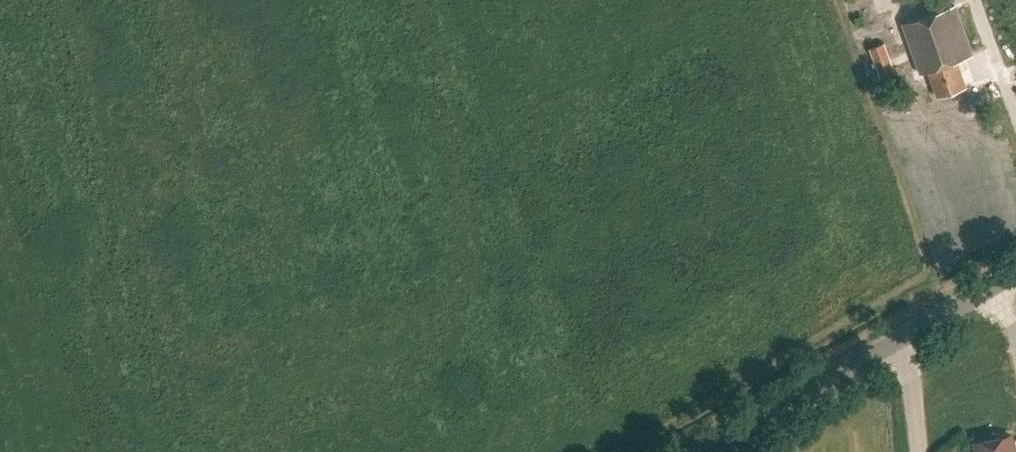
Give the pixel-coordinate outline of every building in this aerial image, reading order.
[(929,70),(939,97),(966,88),(957,61),(974,56),(956,5),(904,23),(921,72),(929,70)] [(896,71),(885,41),(868,47),(878,77),(896,71)] [(976,439),(978,451),(1015,451),(1015,431),(976,439)]
